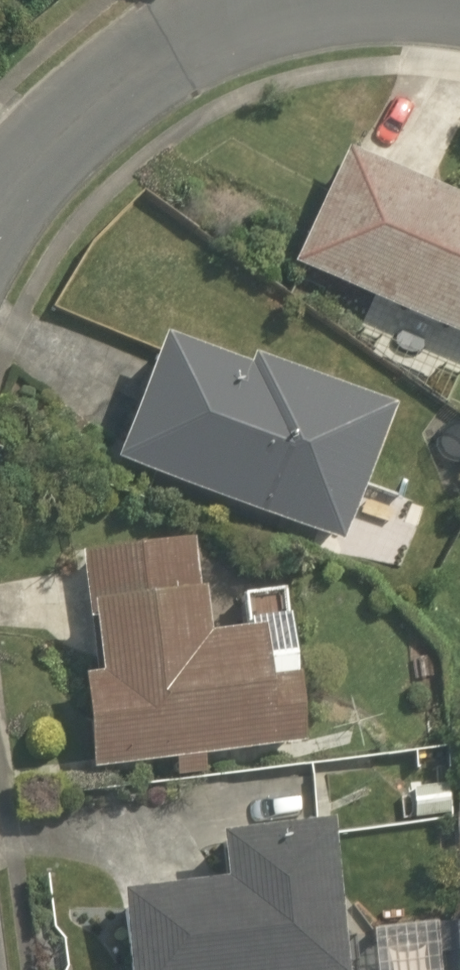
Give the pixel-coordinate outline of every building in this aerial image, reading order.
[(459,341),(459,208),(340,156),(292,268),(459,341)] [(111,468),(339,546),(385,412),(245,363),(241,372),(155,342),(111,468)] [(174,763),(176,778),(202,775),(200,758),(301,747),(287,620),(241,625),(242,635),(204,639),(193,542),(79,555),(88,636),(92,635),(97,678),(83,679),(93,772),(174,763)] [(409,790),(413,821),(448,817),(445,786),(409,790)] [(459,828),(459,800),(451,800),(453,828),(459,828)] [(127,969),(344,969),(328,824),(214,837),(220,884),(119,896),(127,969)] [(427,969),(459,969),(459,959),(459,953),(430,949),(427,969)]
